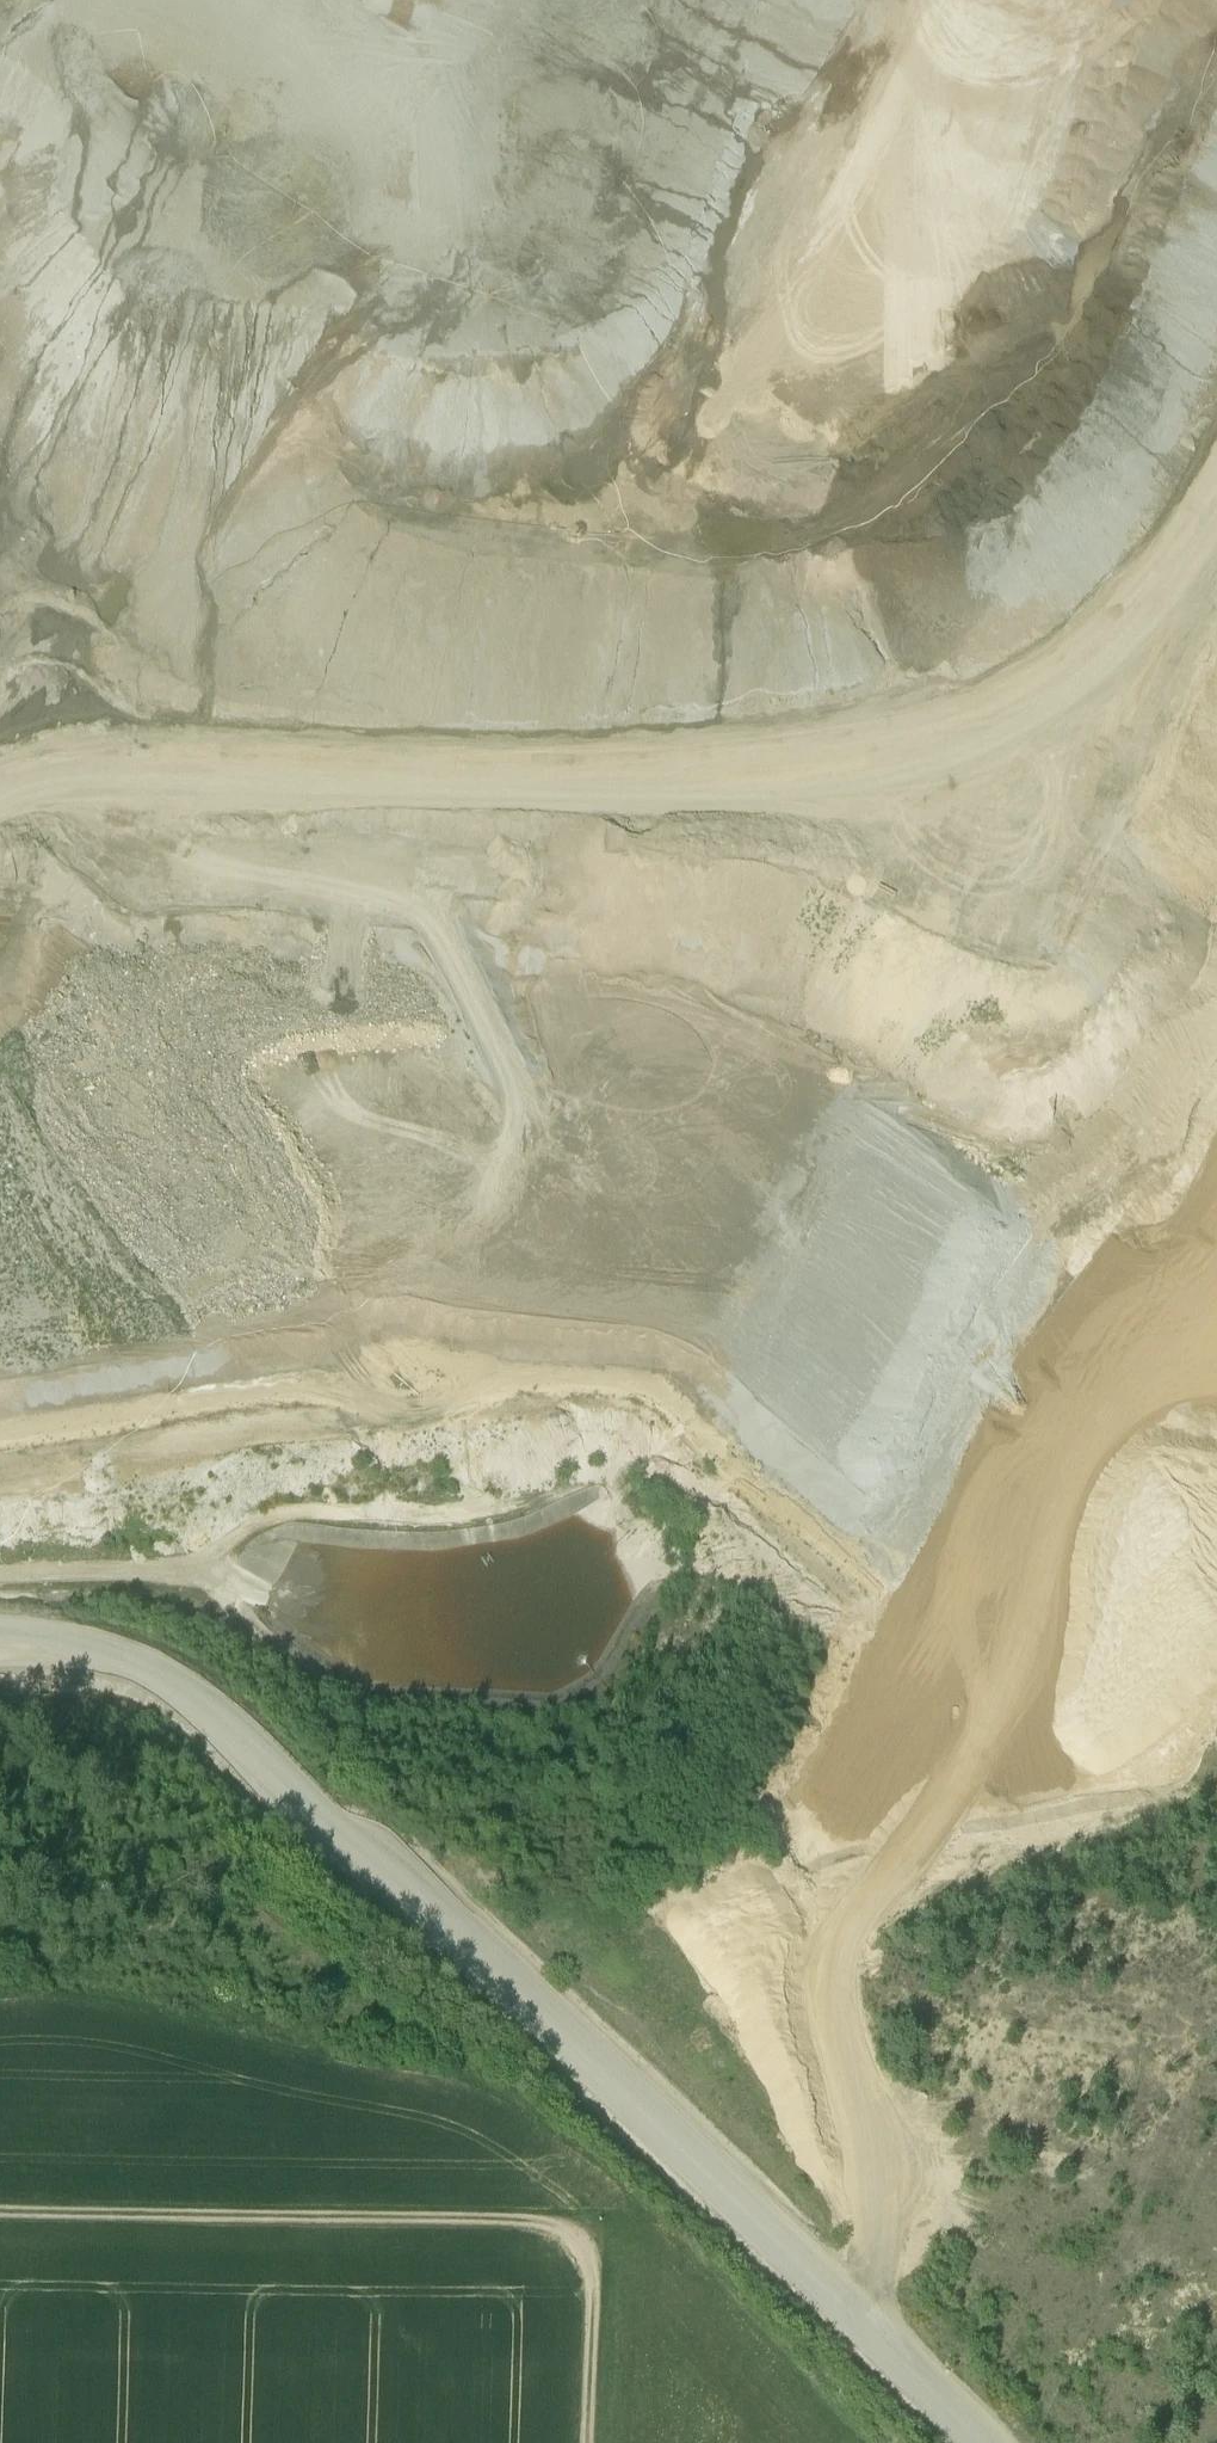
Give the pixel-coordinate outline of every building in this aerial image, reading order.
[(636,1513),(619,1528),(615,1524),(610,1529),(627,1547),(649,1527),(636,1513)]
